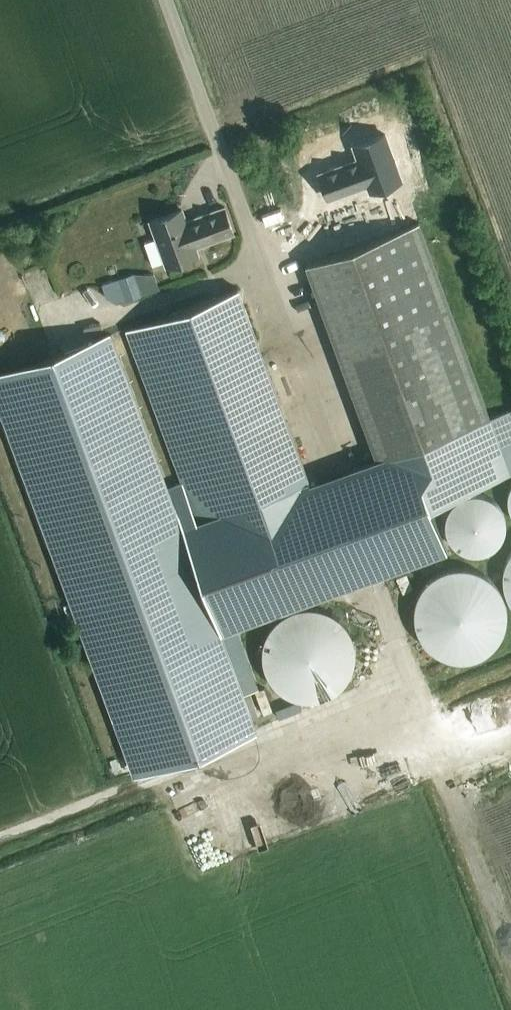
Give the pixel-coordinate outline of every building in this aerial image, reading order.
[(369,182),(371,190),(402,178),(386,134),(355,145),(360,157),(321,171),(329,196),(369,182)] [(193,246),(232,232),(223,208),(184,222),(180,210),(149,221),(155,237),(143,242),(151,265),(163,261),(165,266),(196,255),(193,246)] [(304,264),(375,460),(488,419),(417,223),(304,264)] [(117,280),(101,285),(105,297),(116,304),(124,301),(140,296),(132,275),(117,280)] [(307,481),(236,289),(125,330),(180,481),(188,503),(195,522),(307,481)] [(252,721),(244,697),(219,631),(165,486),(110,336),(0,376),(0,415),(78,626),(132,773),(143,769),(169,760),(255,728),(252,721)] [(307,481),(195,522),(188,503),(180,481),(165,486),(219,631),(446,548),(430,504),(509,475),(488,419),(375,460),(309,485),(307,481)] [(488,552),(499,544),(505,532),(505,518),(500,506),(489,497),(476,494),(462,496),(452,505),(445,517),(445,531),(451,543),(461,552),(475,555),(488,552)] [(510,605),(510,552),(508,556),(503,572),(503,588),(509,603),(510,605)] [(465,660),(478,656),(490,649),(499,639),(505,626),(507,612),(504,599),(498,586),(488,577),(476,570),(462,567),(449,569),(436,574),(425,583),(418,595),(414,608),(414,622),(419,635),(427,646),(438,654),(451,659),(465,660)] [(263,650),(266,670),(277,687),(295,698),(316,699),(335,692),(349,677),(355,657),(352,637),(341,620),(323,610),(302,608),(283,615),(269,630),(263,650)]
